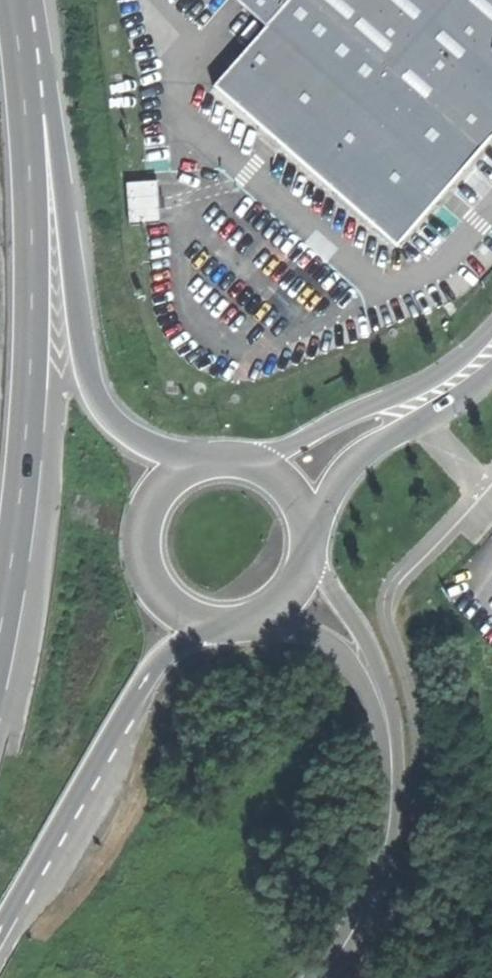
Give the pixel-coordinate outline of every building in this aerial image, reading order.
[(265,27),(213,88),(259,128),(258,130),(335,194),(334,196),(371,228),(373,227),(397,248),(451,188),(450,186),(491,138),(491,0),(234,0),(265,27)] [(129,181),(131,222),(158,221),(157,179),(129,181)]
